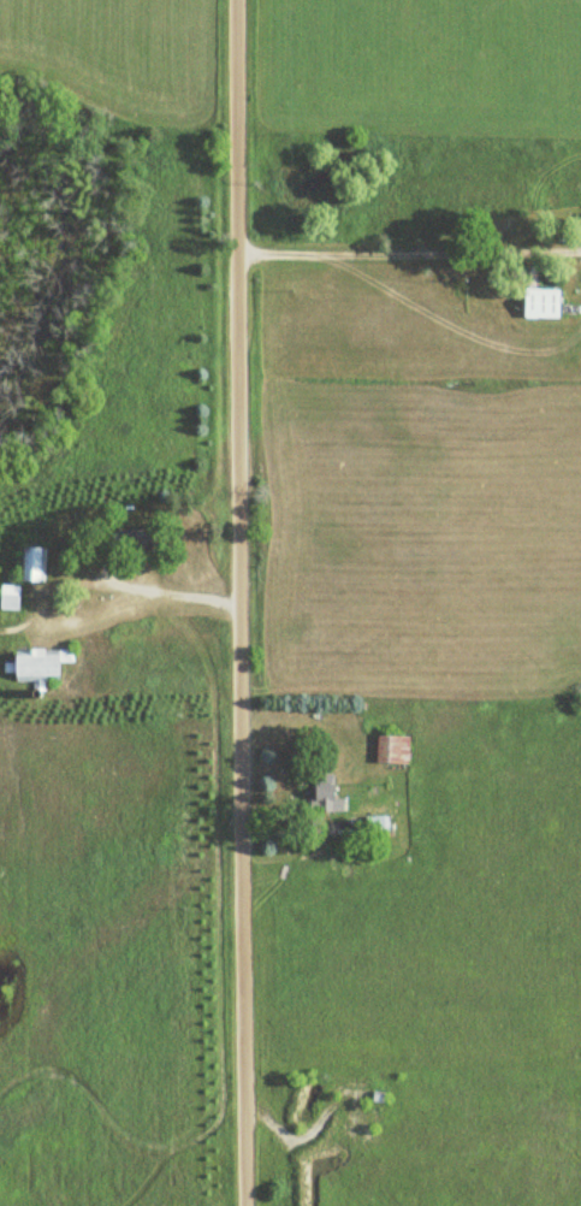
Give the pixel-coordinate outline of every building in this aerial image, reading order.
[(561,290),(525,290),(525,319),(561,319),(561,290)] [(154,533),(120,533),(120,550),(154,550),(154,533)] [(43,582),(43,548),(24,548),(24,582),(43,582)] [(20,587),(2,587),(1,610),(20,611),(20,587)] [(410,735),(376,735),(376,764),(410,764),(410,735)] [(314,812),(339,812),(339,774),(314,774),(314,812)]
